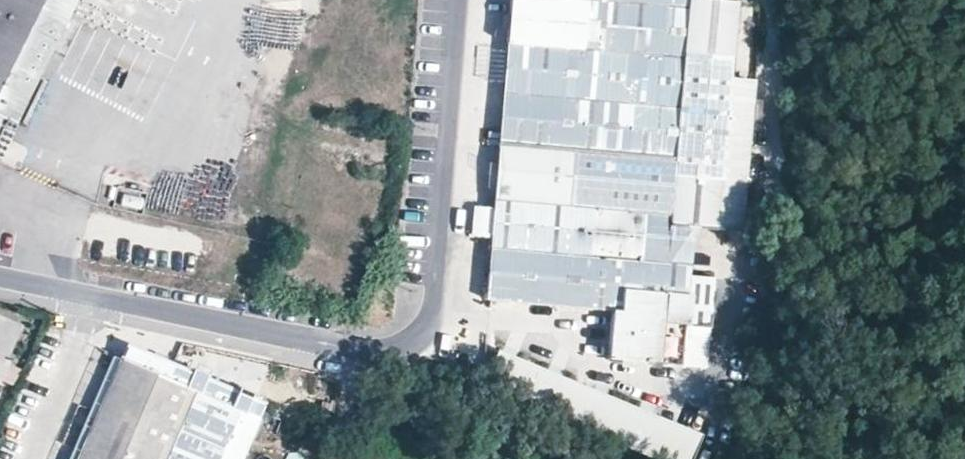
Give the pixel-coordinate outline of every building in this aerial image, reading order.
[(9,125),(12,127),(74,0),(0,0),(0,121),(9,125)] [(263,12),(304,16),(306,0),(264,0),(263,12)] [(498,134),(485,133),(484,146),(497,147),(495,164),(494,177),(485,299),(612,312),(608,359),(680,366),(684,325),(685,316),(706,318),(711,279),(688,276),(668,262),(694,216),(693,227),(739,232),(751,83),(728,80),(733,1),(717,0),(510,0),(498,134)] [(84,53),(95,32),(83,27),(73,48),(84,53)] [(107,77),(134,56),(119,35),(91,56),(107,77)] [(9,125),(0,121),(0,144),(9,125)] [(494,177),(495,164),(486,163),(485,176),(494,177)] [(688,276),(693,227),(694,216),(668,262),(688,276)] [(719,269),(718,232),(696,233),(697,269),(719,269)] [(4,366),(9,367),(13,357),(9,355),(23,322),(0,314),(0,376),(4,366)] [(685,316),(684,325),(705,328),(706,318),(685,316)] [(127,344),(120,360),(195,392),(261,420),(268,404),(127,344)] [(703,437),(501,353),(486,388),(657,458),(694,458),(703,437)] [(195,392),(120,360),(98,412),(78,458),(166,458),(195,392)] [(195,392),(166,458),(244,458),(261,420),(195,392)]
